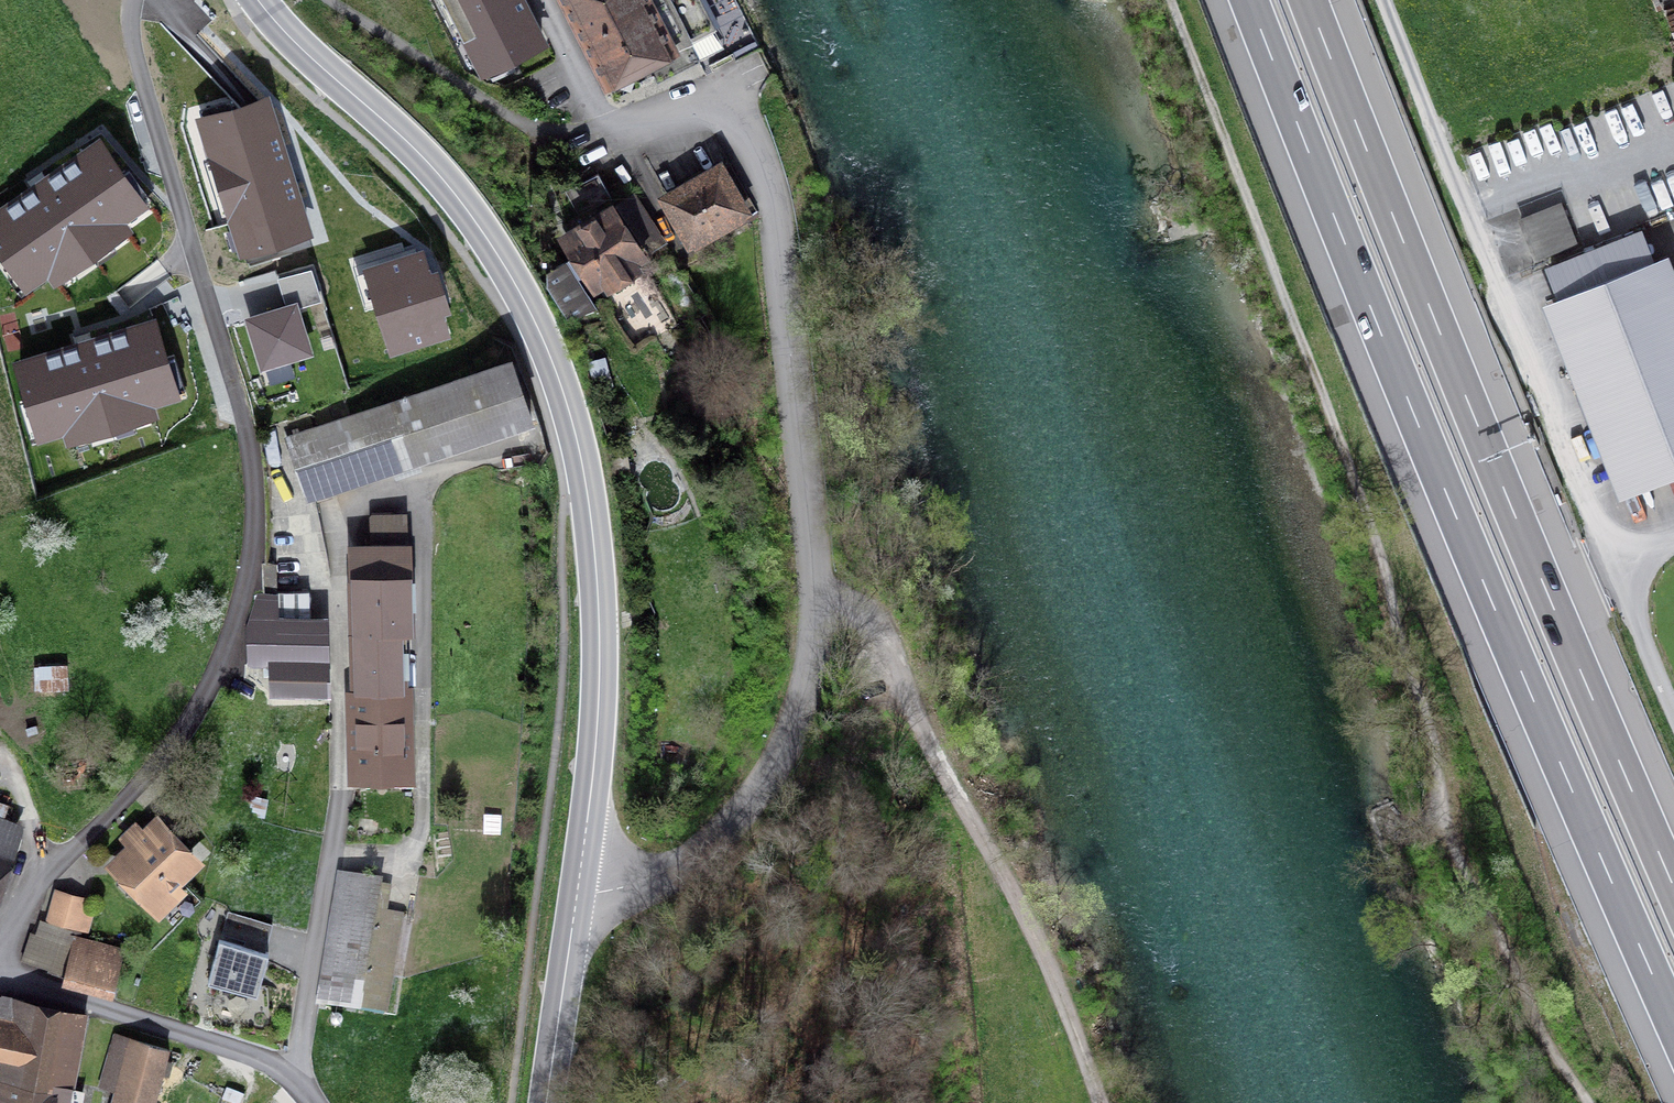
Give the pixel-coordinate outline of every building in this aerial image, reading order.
[(485,81),(550,50),(526,0),(446,0),(485,81)] [(604,85),(668,55),(641,0),(564,0),(604,85)] [(271,97),(197,120),(240,264),(315,241),(271,97)] [(96,140),(0,210),(0,260),(26,296),(146,208),(96,140)] [(659,201),(691,252),(750,215),(718,165),(659,201)] [(611,203),(598,177),(571,190),(585,216),(611,203)] [(558,237),(592,295),(645,264),(611,206),(558,237)] [(1559,206),(1517,223),(1536,271),(1578,255),(1559,206)] [(422,251),(361,271),(390,361),(451,341),(422,251)] [(1618,500),(1673,479),(1673,280),(1667,260),(1544,307),(1618,500)] [(564,266),(543,278),(544,292),(568,327),(593,312),(564,266)] [(293,304),(243,321),(261,375),(312,358),(293,304)] [(156,318),(12,360),(35,442),(180,400),(156,318)] [(504,368),(280,443),(301,507),(525,432),(504,368)] [(628,456),(619,458),(621,471),(630,469),(628,456)] [(342,639),(403,638),(401,517),(368,518),(368,543),(340,543),(342,639)] [(257,595),(249,619),(280,619),(281,595),(257,595)] [(330,662),(329,619),(280,619),(249,619),(249,662),(268,662),(330,662)] [(404,694),(403,638),(342,639),(343,695),(404,694)] [(268,662),(269,699),(330,699),(330,662),(268,662)] [(69,693),(66,664),(33,667),(36,696),(69,693)] [(404,694),(343,695),(345,786),(406,785),(404,694)] [(206,865),(151,812),(98,866),(154,919),(206,865)] [(23,826),(0,818),(0,888),(23,826)] [(389,887),(338,879),(317,1007),(386,1018),(402,918),(385,915),(389,887)] [(85,899),(54,890),(45,923),(86,934),(92,913),(82,910),(85,899)] [(113,994),(124,951),(40,925),(21,962),(113,994)] [(219,943),(208,984),(257,998),(269,957),(219,943)] [(87,1013),(10,997),(5,1021),(0,1020),(0,1102),(68,1102),(87,1013)] [(5,1021),(10,997),(0,998),(0,1020),(5,1021)] [(112,1038),(95,1091),(111,1096),(109,1102),(153,1102),(168,1055),(112,1038)]
